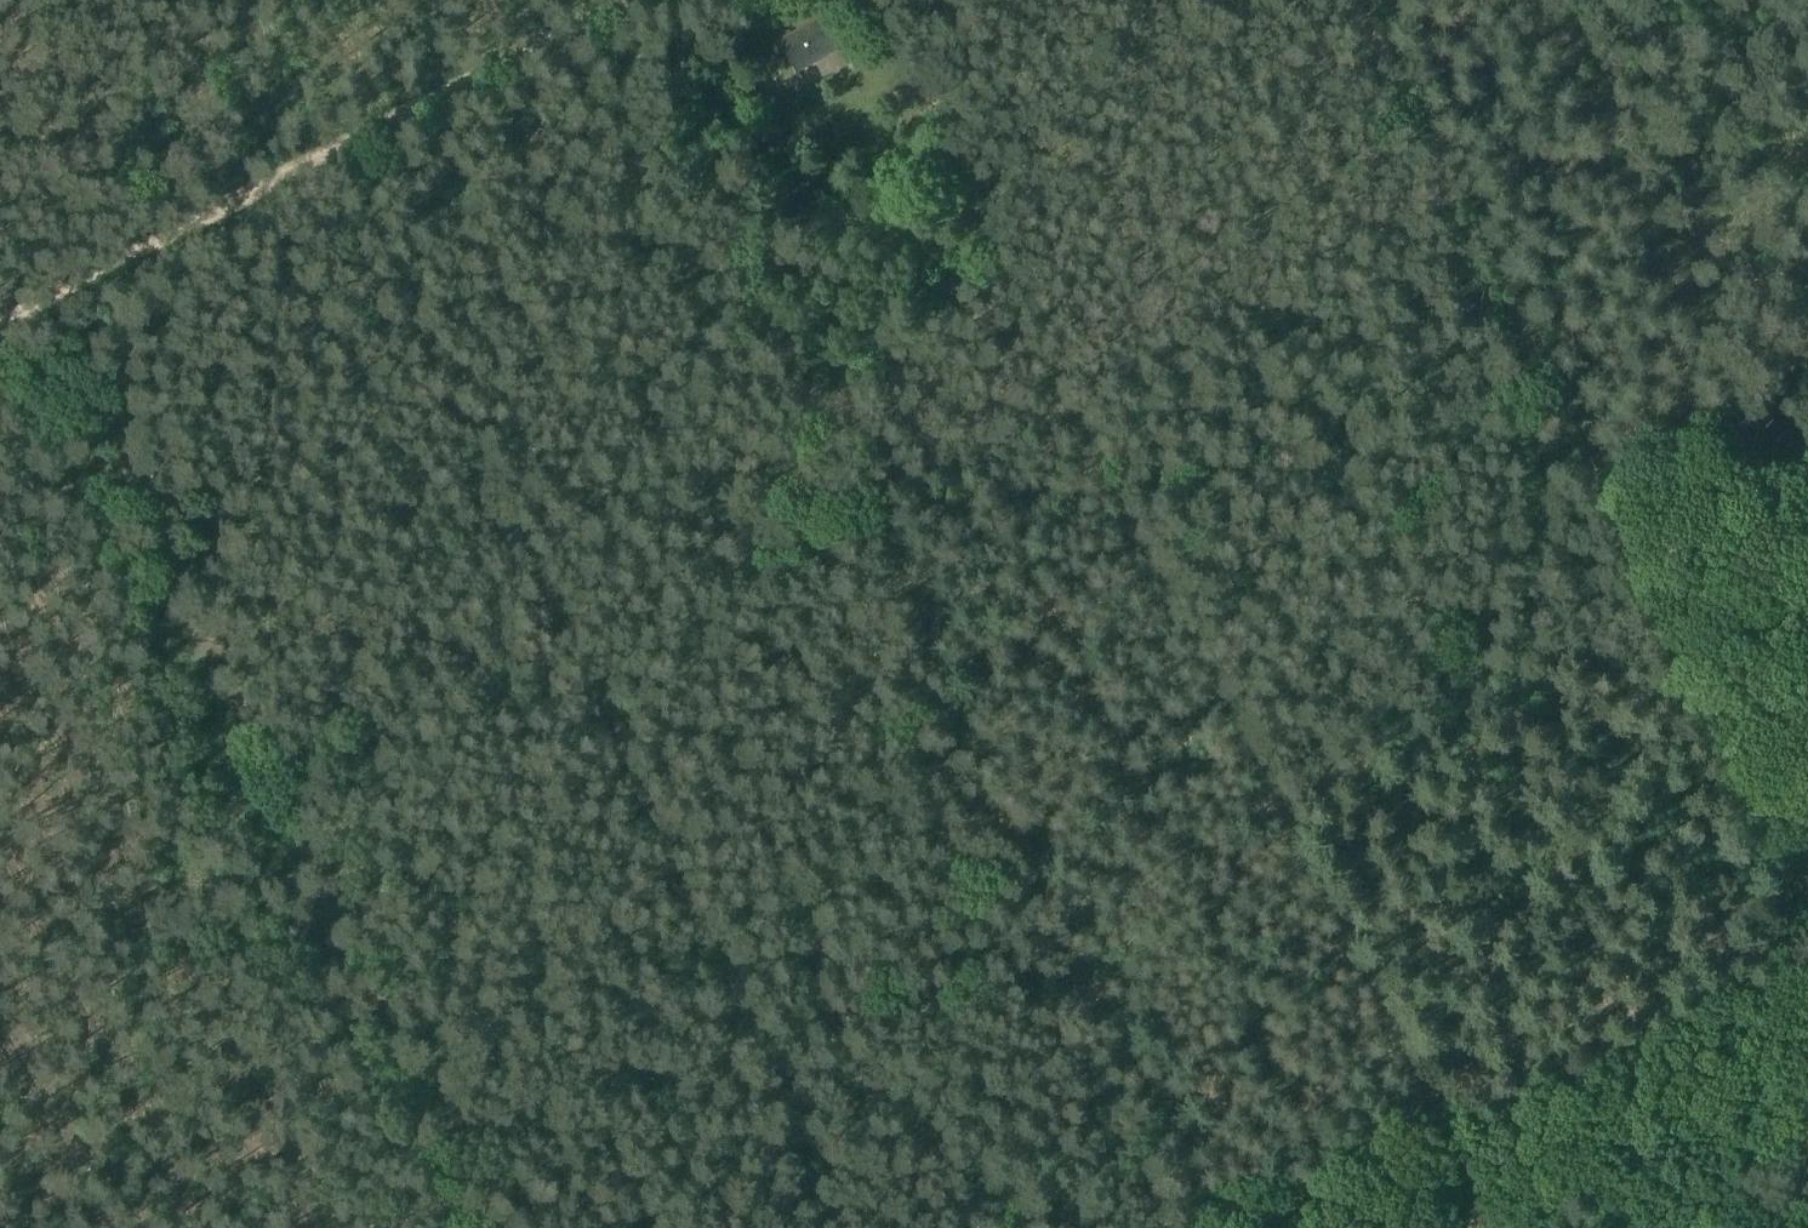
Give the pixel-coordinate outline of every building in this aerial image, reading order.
[(846,8),(821,20),(843,65),(868,53),(846,8)] [(803,86),(843,65),(821,20),(780,41),(803,86)] [(871,52),(873,59),(880,57),(878,50),(871,52)]
